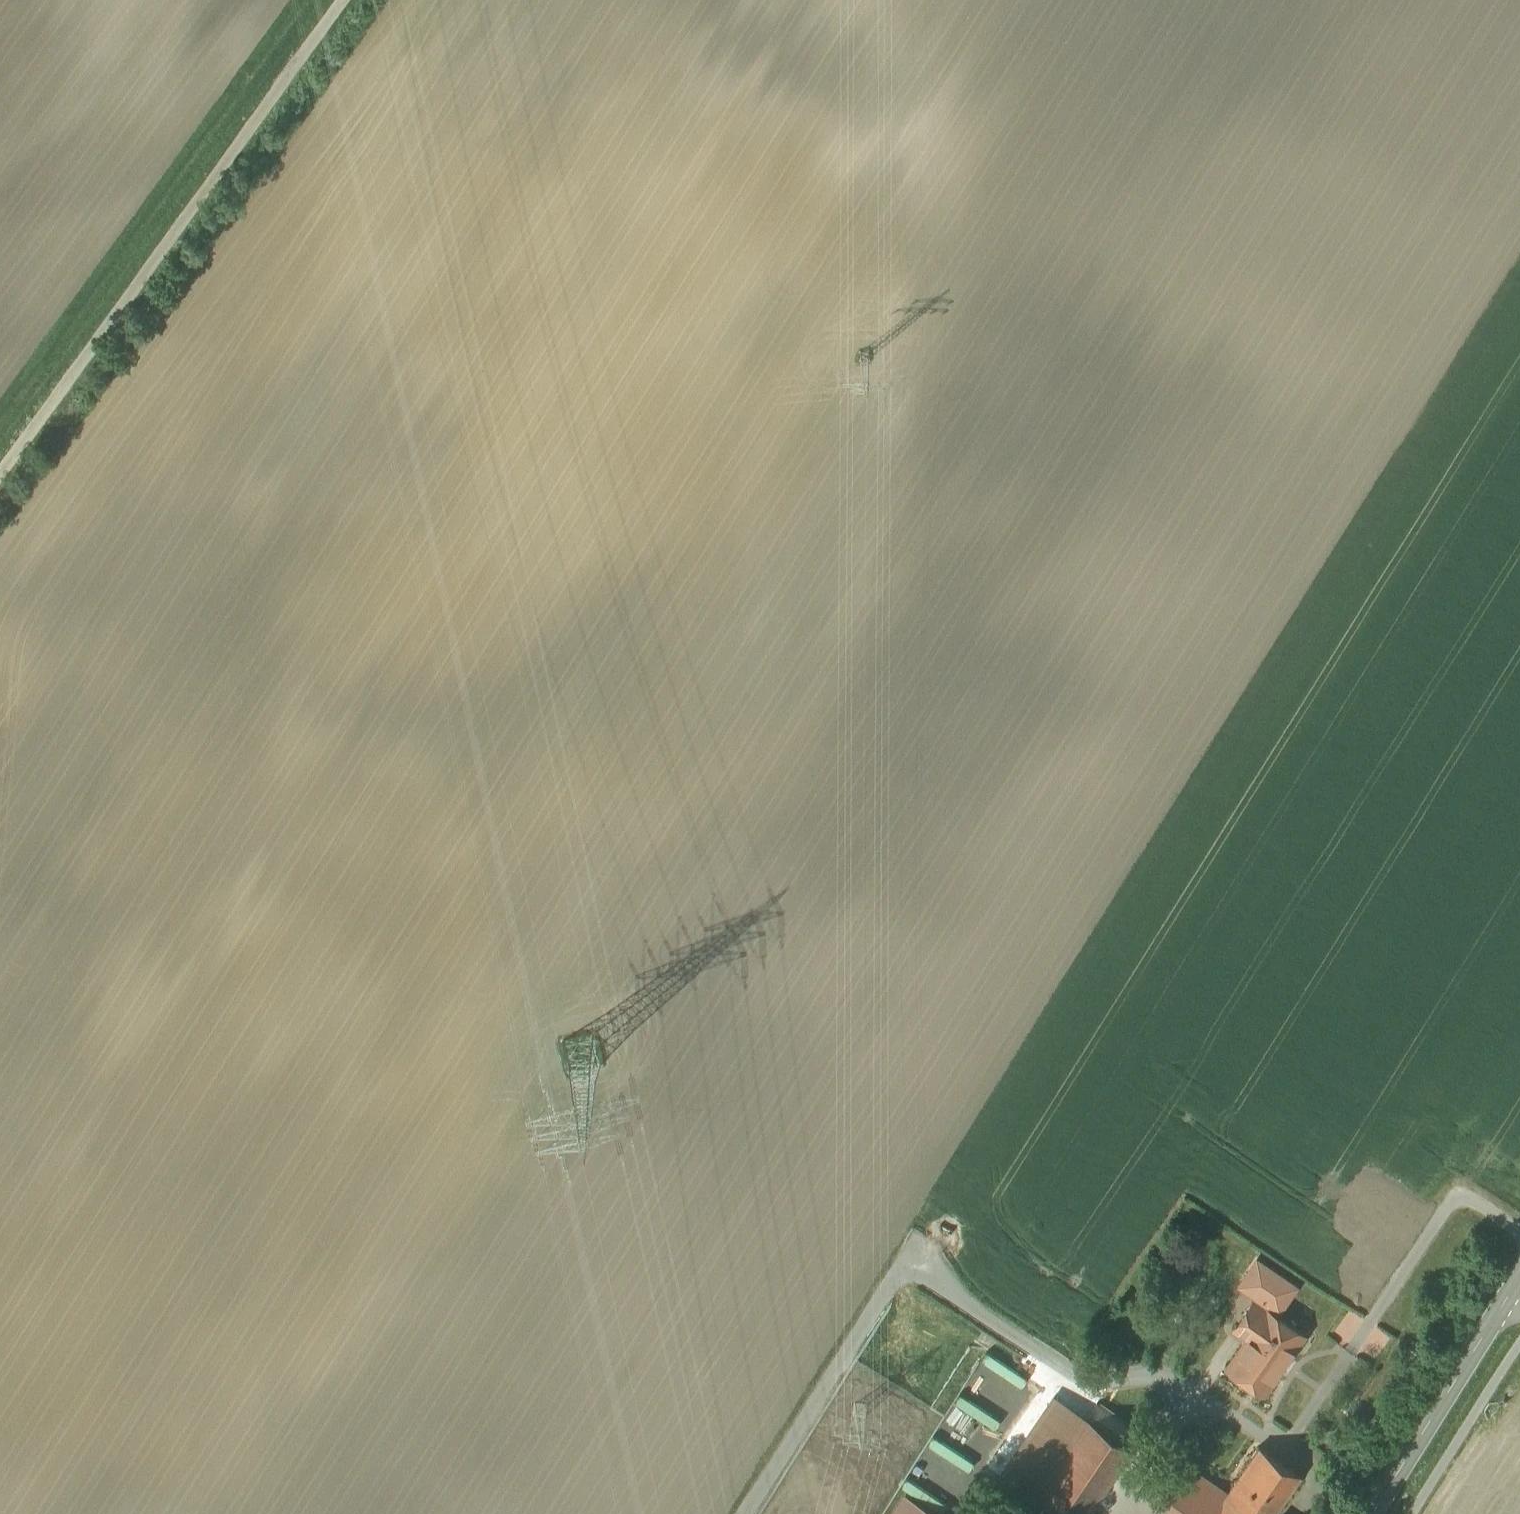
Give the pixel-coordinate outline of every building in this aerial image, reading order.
[(1270,1302),(1265,1309),(1266,1310),(1267,1308),(1274,1313),(1277,1308),(1278,1309),(1295,1285),(1257,1258),(1241,1282),(1270,1302)] [(1265,1309),(1252,1301),(1242,1316),(1256,1326),(1228,1367),(1263,1391),(1303,1332),(1274,1313),(1267,1308),(1266,1310),(1265,1309)] [(1056,1387),(1001,1471),(1066,1513),(1089,1513),(1137,1441),(1056,1387)] [(1249,1442),(1216,1490),(1182,1467),(1162,1497),(1187,1513),(1267,1513),(1295,1474),(1249,1442)] [(895,1497),(885,1513),(923,1513),(895,1497)]
